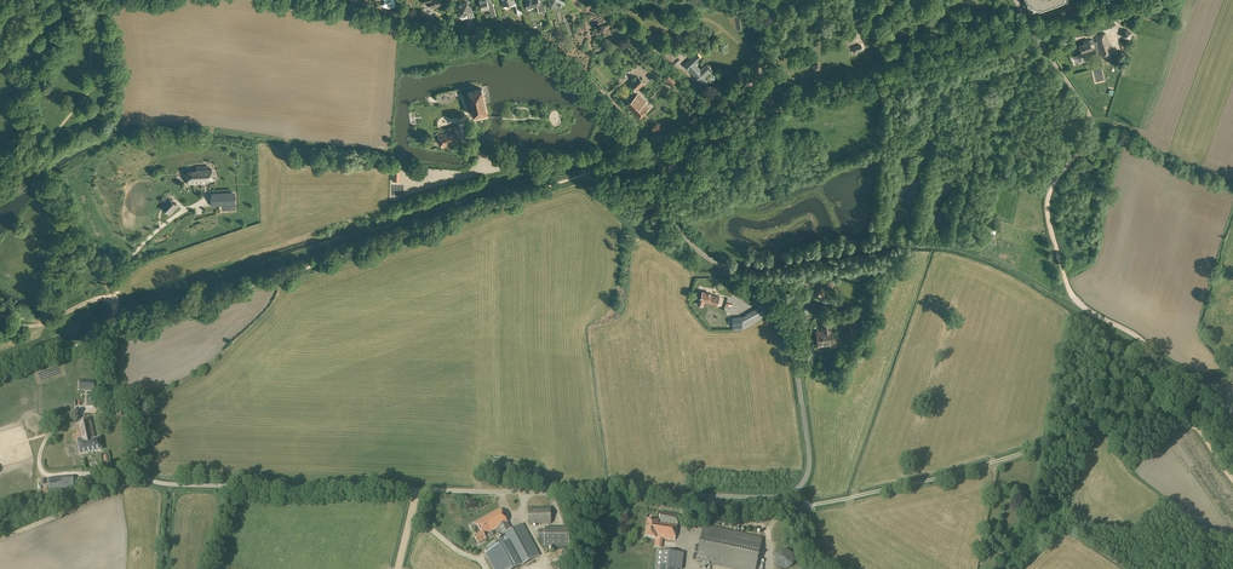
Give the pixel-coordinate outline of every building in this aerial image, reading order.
[(491,0),(479,0),(482,11),(487,9),(489,10),(491,15),(491,17),(496,15),(493,3),(492,3),(491,0)] [(504,5),(510,4),(510,6),(515,5),(518,14),(523,13),(519,0),(503,0),(504,5)] [(538,0),(525,0),(527,8),(537,6),(539,12),(546,10),(543,0),(539,1),(538,0)] [(1032,11),(1063,0),(1026,0),(1032,11)] [(469,6),(468,2),(463,4),(462,3),(456,4),(458,10),(459,10),(460,15),(466,14),(467,19),(476,16),(473,5),(469,6)] [(653,46),(658,41),(651,33),(645,39),(648,42),(653,46)] [(1112,52),(1107,36),(1106,33),(1096,36),(1097,41),(1094,42),(1093,39),(1089,40),(1088,39),(1085,41),(1086,43),(1079,45),(1082,53),(1088,51),(1089,54),(1099,51),(1097,45),(1098,44),(1101,55),(1112,52)] [(660,51),(664,47),(661,43),(656,47),(656,48),(653,51),(656,54),(660,51)] [(854,53),(863,50),(861,44),(851,47),(854,53)] [(670,62),(674,58),(666,51),(663,54),(670,62)] [(700,69),(695,63),(701,58),(697,53),(685,65),(703,85),(708,81),(706,79),(707,78),(705,77),(704,77),(709,73),(712,76),(715,72),(712,69),(707,63),(700,69)] [(667,80),(673,87),(681,81),(675,73),(667,80)] [(636,92),(645,83),(638,76),(630,83),(633,86),(631,88),(636,92)] [(473,115),(487,112),(482,88),(468,91),(473,115)] [(458,93),(440,97),(443,116),(462,113),(458,93)] [(638,119),(648,110),(643,105),(645,103),(638,95),(626,106),(638,119)] [(442,148),(460,142),(455,129),(438,135),(442,148)] [(182,155),(165,156),(165,163),(186,162),(185,152),(181,152),(182,155)] [(236,164),(222,167),(223,173),(237,170),(236,164)] [(212,168),(208,169),(204,169),(204,166),(197,166),(197,170),(188,171),(188,183),(205,182),(204,180),(212,179),(212,168)] [(221,191),(221,201),(235,200),(235,190),(225,191),(221,191)] [(168,204),(173,212),(180,206),(175,199),(168,204)] [(743,299),(746,294),(735,289),(732,294),(743,299)] [(717,305),(720,297),(710,294),(711,293),(702,291),(700,298),(698,298),(696,304),(703,306),(704,302),(717,305)] [(743,329),(769,314),(763,304),(742,316),(732,317),(733,330),(743,329)] [(867,313),(866,305),(857,306),(858,314),(867,313)] [(854,321),(854,318),(843,319),(846,337),(857,336),(856,334),(862,333),(860,320),(854,321)] [(832,328),(831,321),(821,322),(822,330),(816,331),(818,346),(835,343),(833,328),(832,328)] [(93,391),(93,382),(79,381),(79,390),(93,391)] [(73,442),(77,441),(79,453),(100,449),(98,438),(94,439),(91,421),(75,425),(77,435),(72,436),(73,442)] [(48,490),(73,487),(72,477),(48,479),(48,490)] [(528,524),(551,524),(551,508),(528,508),(528,524)] [(480,532),(473,536),(477,543),(492,535),(491,534),(493,534),(492,532),(497,529),(501,536),(500,537),(501,538),(486,547),(489,551),(486,553),(495,568),(515,568),(540,555),(523,524),(511,530),(508,523),(500,509),(475,523),(480,532)] [(677,525),(678,515),(660,512),(659,522),(658,522),(658,521),(648,520),(645,536),(655,538),(657,538),(664,539),(675,541),(677,525)] [(761,542),(762,540),(703,526),(696,560),(728,568),(734,568),(755,568),(761,542)] [(569,548),(569,529),(569,528),(544,528),(544,530),(537,530),(537,539),(544,539),(544,548),(569,548)] [(670,568),(682,568),(683,554),(657,551),(655,568),(670,568)] [(774,561),(776,566),(779,568),(789,568),(793,565),(794,560),(793,556),(789,552),(784,551),(779,552),(776,556),(774,561)]
